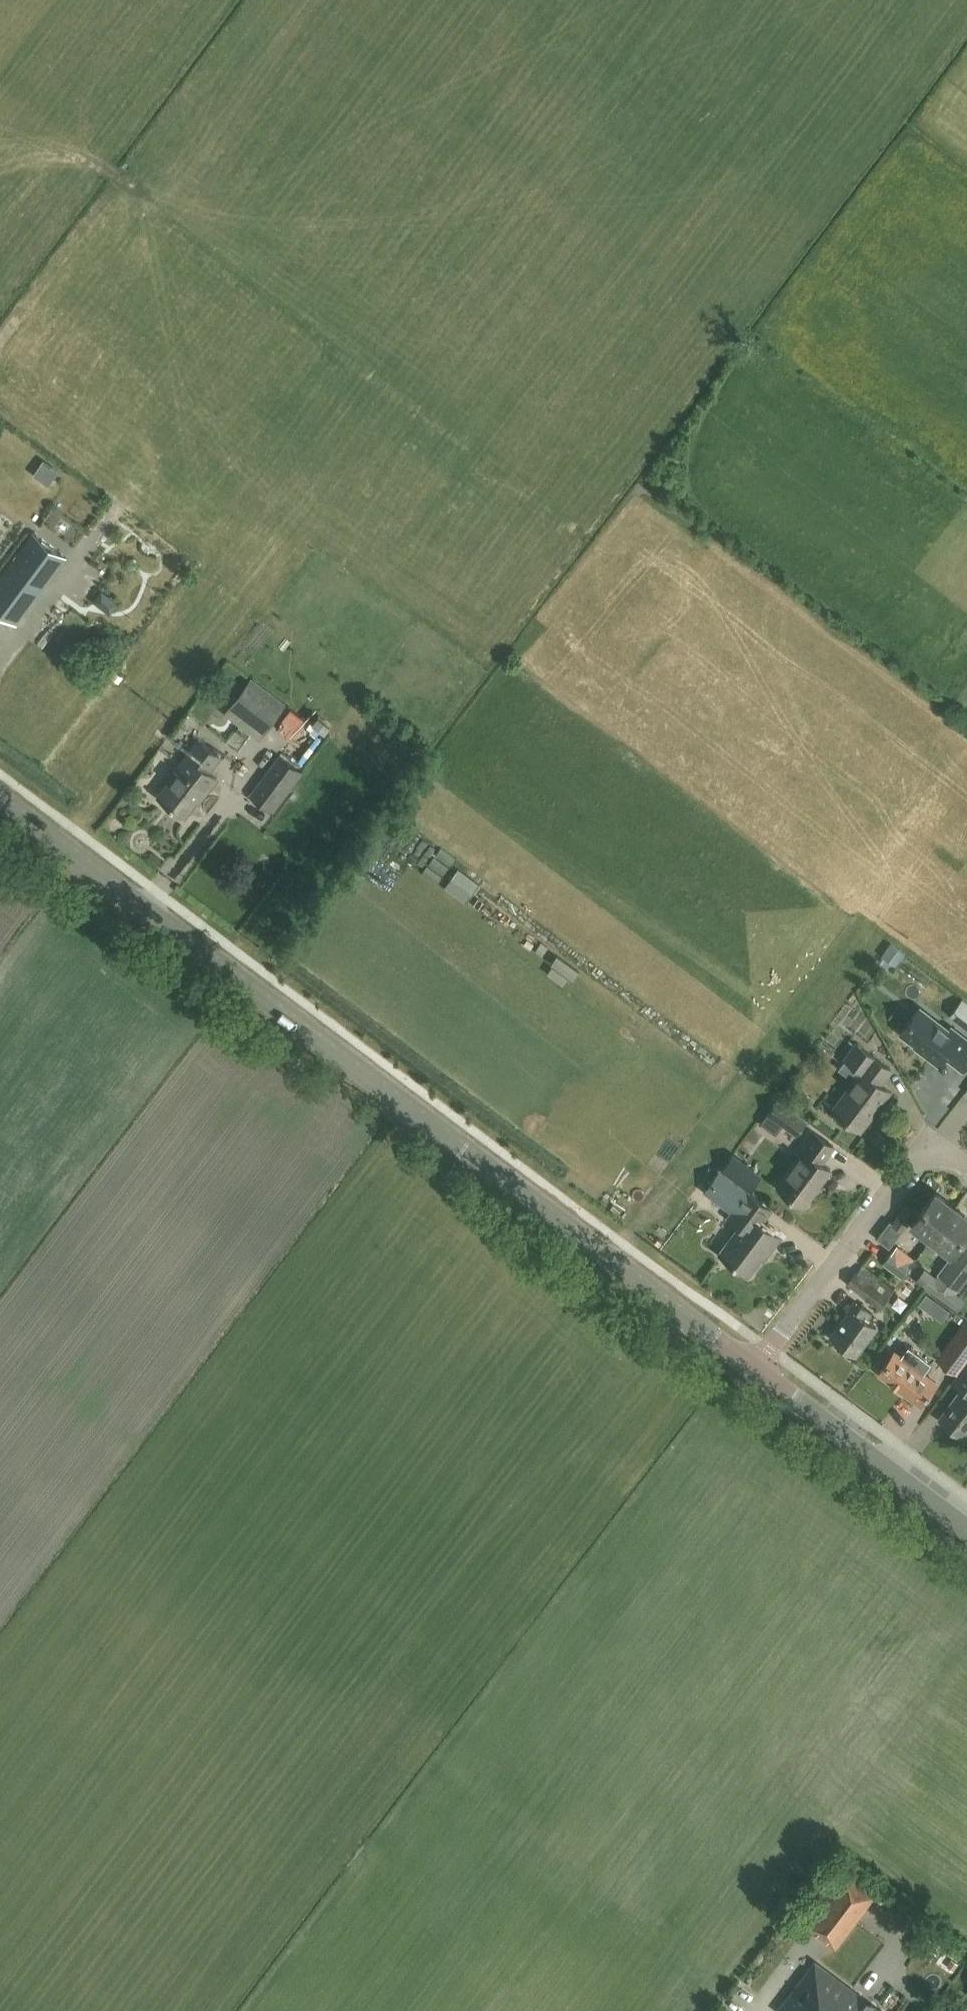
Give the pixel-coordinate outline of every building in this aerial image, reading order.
[(109,513),(39,460),(16,491),(86,544),(109,513)] [(34,533),(0,576),(0,612),(15,623),(66,558),(34,533)] [(265,729),(284,703),(251,680),(232,706),(265,729)] [(328,724),(317,716),(311,723),(322,732),(328,724)] [(204,795),(217,779),(208,772),(220,757),(199,740),(177,768),(179,769),(158,796),(184,816),(202,794),(204,795)] [(271,811),(300,772),(278,755),(248,794),(271,811)] [(446,888),(465,902),(478,884),(459,870),(446,888)] [(896,963),(902,955),(904,952),(892,943),(884,953),(896,963)] [(920,1009),(901,1033),(923,1050),(922,1051),(938,1063),(944,1056),(963,1070),(966,1065),(966,1040),(951,1028),(949,1031),(920,1009)] [(861,1070),(832,1109),(860,1130),(889,1091),(880,1083),(890,1069),(856,1044),(845,1058),(861,1070)] [(779,1098),(768,1113),(796,1133),(807,1119),(779,1098)] [(803,1205),(831,1169),(822,1162),(834,1146),(813,1130),(794,1154),(799,1158),(778,1186),(803,1205)] [(721,1169),(734,1179),(745,1165),(731,1155),(721,1169)] [(719,1170),(704,1190),(733,1212),(728,1217),(739,1226),(719,1252),(748,1274),(766,1250),(769,1251),(779,1237),(761,1223),(771,1209),(748,1192),(719,1170)] [(615,1200),(625,1194),(618,1182),(608,1188),(615,1200)] [(932,1237),(954,1208),(935,1193),(919,1214),(916,1211),(915,1212),(906,1205),(894,1221),(892,1224),(901,1231),(909,1220),(932,1237)] [(966,1256),(966,1250),(958,1243),(966,1232),(966,1218),(954,1208),(932,1237),(939,1243),(954,1254),(939,1273),(949,1280),(966,1256)] [(916,1259),(896,1245),(892,1251),(882,1263),(902,1278),(905,1273),(916,1259)] [(949,1280),(937,1296),(953,1308),(961,1297),(955,1292),(966,1277),(966,1256),(949,1280)] [(888,1297),(895,1289),(862,1265),(855,1273),(847,1285),(879,1308),(887,1297),(888,1297)] [(936,1294),(945,1282),(934,1274),(925,1286),(936,1294)] [(920,1302),(930,1310),(938,1300),(927,1292),(920,1302)] [(854,1355),(876,1327),(867,1320),(872,1314),(855,1301),(846,1312),(848,1313),(830,1336),(854,1355)] [(966,1358),(966,1320),(937,1358),(956,1373),(966,1358)] [(930,1363),(908,1346),(901,1357),(894,1352),(878,1373),(920,1404),(936,1383),(922,1373),(930,1363)] [(963,1390),(962,1389),(939,1419),(962,1436),(966,1430),(966,1384),(963,1390)] [(834,1947),(873,1897),(841,1872),(802,1923),(834,1947)] [(814,1966),(781,2010),(876,2010),(814,1966)]
